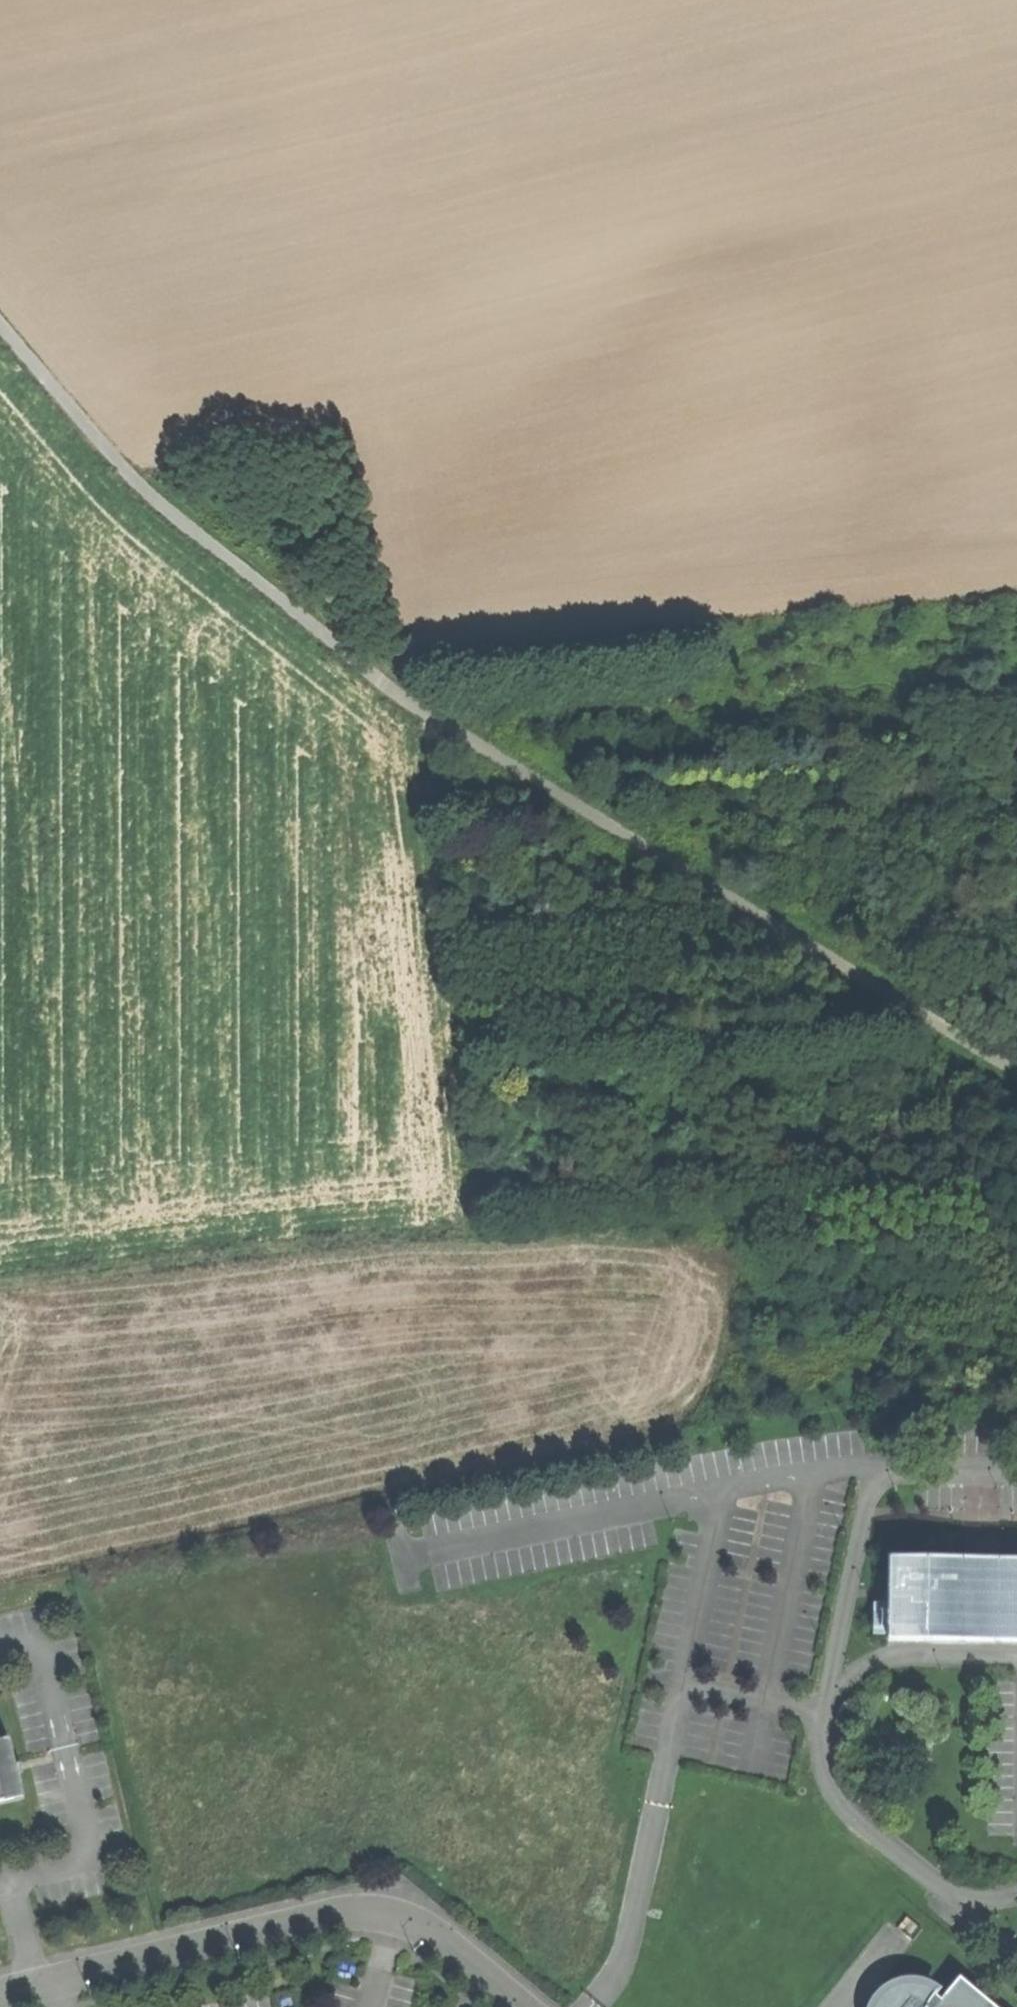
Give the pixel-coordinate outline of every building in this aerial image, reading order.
[(890,1558),(890,1588),(890,1601),(889,1640),(1016,1642),(1016,1559),(890,1558)] [(23,1797),(9,1739),(0,1741),(0,1802),(23,1797)] [(960,1976),(941,1999),(936,1995),(938,1992),(935,1990),(929,1986),(921,1983),(914,1982),(908,1982),(901,1983),(896,1985),(890,1988),(885,1991),(878,1999),(874,2005),(873,2006),(996,2006),(960,1976)]
